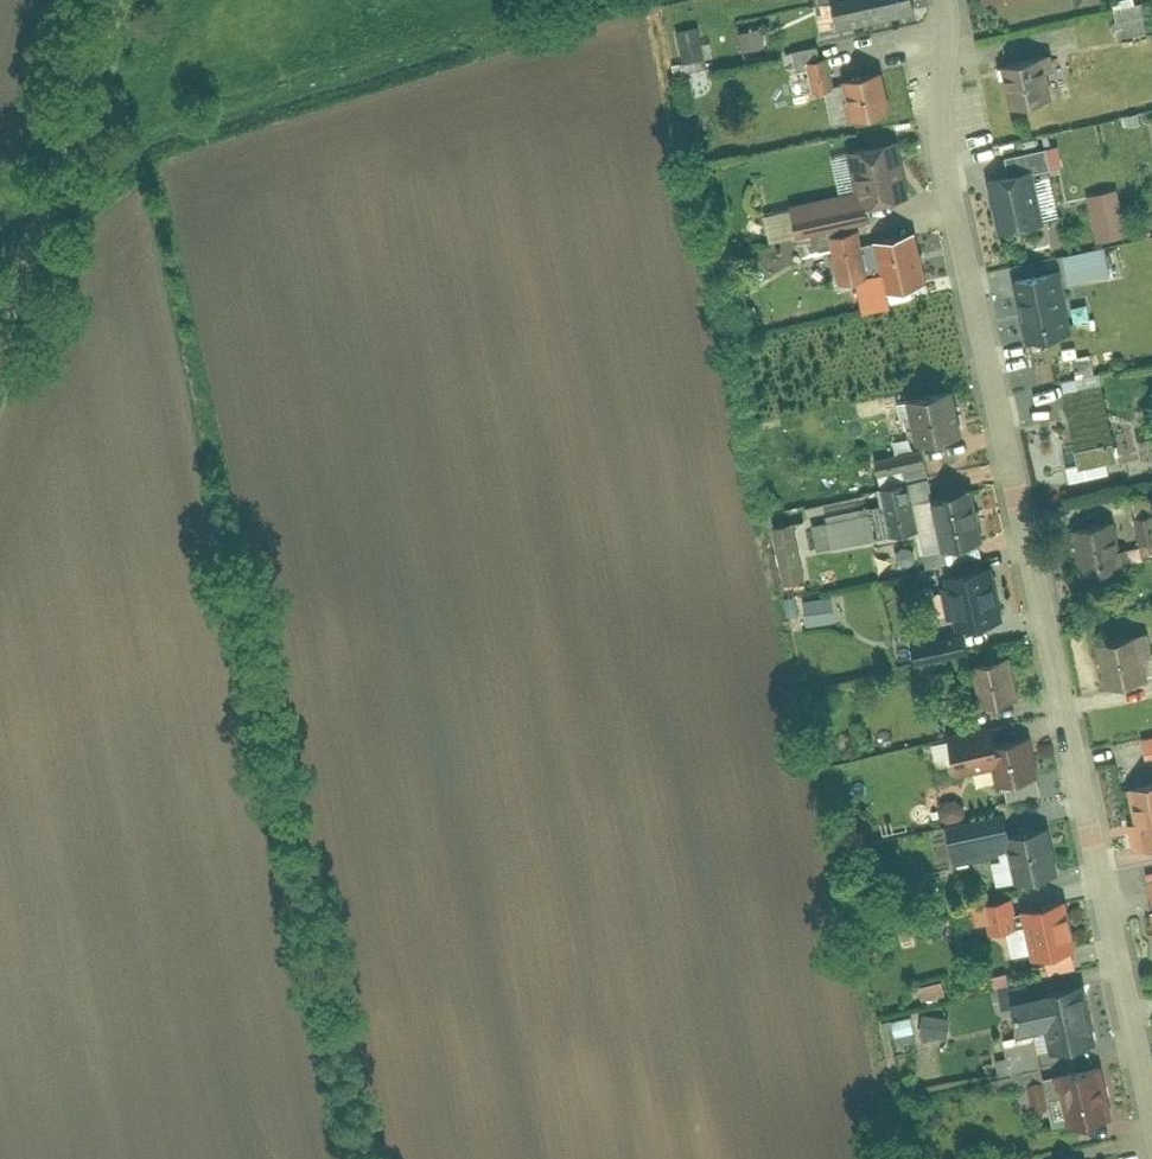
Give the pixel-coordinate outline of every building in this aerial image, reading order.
[(823,30),(828,29),(830,36),(841,34),(834,0),(817,0),(823,30)] [(915,0),(834,0),(841,34),(918,19),(915,0)] [(1147,5),(1133,7),(1132,0),(1128,0),(1114,2),(1120,40),(1151,34),(1147,5)] [(705,62),(699,30),(679,34),(686,66),(705,62)] [(765,49),(761,30),(740,34),(744,53),(765,49)] [(813,95),(836,88),(827,54),(821,56),(819,46),(791,54),(794,66),(788,67),(796,95),(812,91),(813,95)] [(1040,59),(1003,66),(1013,116),(1049,109),(1040,59)] [(880,74),(844,82),(852,120),(888,113),(880,74)] [(911,201),(898,139),(849,149),(858,194),(862,212),(869,210),(911,201)] [(1004,161),(1009,181),(1034,176),(1051,172),(1047,152),(1004,161)] [(1009,181),(988,185),(999,238),(1045,228),(1034,176),(1009,181)] [(862,212),(858,194),(792,207),(799,240),(872,225),(869,210),(862,212)] [(1119,194),(1092,200),(1100,234),(1127,228),(1119,194)] [(861,233),(831,239),(840,284),(829,286),(834,309),(875,301),(861,233)] [(916,237),(876,244),(885,289),(924,282),(916,237)] [(1057,272),(1060,288),(1110,277),(1104,252),(1055,263),(1057,272)] [(1057,272),(1015,281),(1029,345),(1071,336),(1060,288),(1057,272)] [(1101,376),(1060,385),(1075,449),(1060,452),(1068,487),(1145,469),(1136,427),(1114,432),(1101,376)] [(963,439),(954,392),(909,401),(918,448),(923,447),(963,439)] [(879,489),(929,480),(923,447),(873,456),(879,489)] [(945,555),(933,496),(929,480),(879,489),(882,507),(825,519),(826,524),(810,528),(815,555),(916,535),(921,559),(945,555)] [(984,547),(972,488),(933,496),(945,555),(984,547)] [(1114,521),(1073,529),(1084,581),(1125,573),(1114,521)] [(804,582),(793,526),(772,530),(784,586),(804,582)] [(1000,622),(991,570),(947,578),(957,630),(1000,622)] [(835,574),(824,575),(825,590),(836,589),(835,574)] [(835,625),(833,598),(802,600),(804,627),(835,625)] [(1098,647),(1107,691),(1151,682),(1151,652),(1149,637),(1098,647)] [(967,658),(963,638),(913,650),(918,670),(967,658)] [(977,666),(983,707),(1018,701),(1011,660),(977,666)] [(929,676),(933,699),(955,695),(951,673),(929,676)] [(987,746),(990,746),(988,732),(950,738),(957,779),(991,773),(987,746)] [(991,773),(995,791),(1037,782),(1028,738),(990,746),(987,746),(991,773)] [(1129,791),(1136,823),(1128,825),(1135,856),(1151,852),(1151,786),(1129,791)] [(1015,886),(1005,837),(1001,817),(944,828),(952,867),(990,859),(996,890),(1015,886)] [(1015,886),(1017,891),(1059,882),(1047,827),(1005,837),(1015,886)] [(1150,912),(1151,911),(1151,874),(1143,876),(1150,912)] [(1076,953),(1064,900),(1020,910),(1025,929),(1030,956),(1032,963),(1076,953)] [(1030,956),(1025,929),(1016,931),(1010,901),(973,908),(980,940),(1006,935),(1011,959),(1030,956)] [(886,954),(883,942),(869,945),(872,957),(886,954)] [(922,985),(925,999),(946,993),(943,980),(922,985)] [(1051,1052),(1039,999),(1027,1001),(1024,985),(992,992),(996,1014),(1012,1010),(1018,1038),(1004,1041),(1008,1058),(996,1061),(1000,1076),(1012,1073),(1042,1067),(1039,1055),(1051,1052)] [(1051,1052),(1053,1062),(1097,1053),(1083,989),(1039,999),(1051,1052)] [(923,1017),(921,1037),(948,1040),(950,1019),(923,1017)] [(917,1044),(911,1018),(890,1022),(896,1048),(917,1044)] [(1067,1128),(1056,1078),(1045,1080),(1042,1067),(1012,1073),(1021,1116),(1048,1110),(1053,1131),(1067,1128)] [(1100,1069),(1056,1078),(1067,1128),(1110,1119),(1100,1069)]
